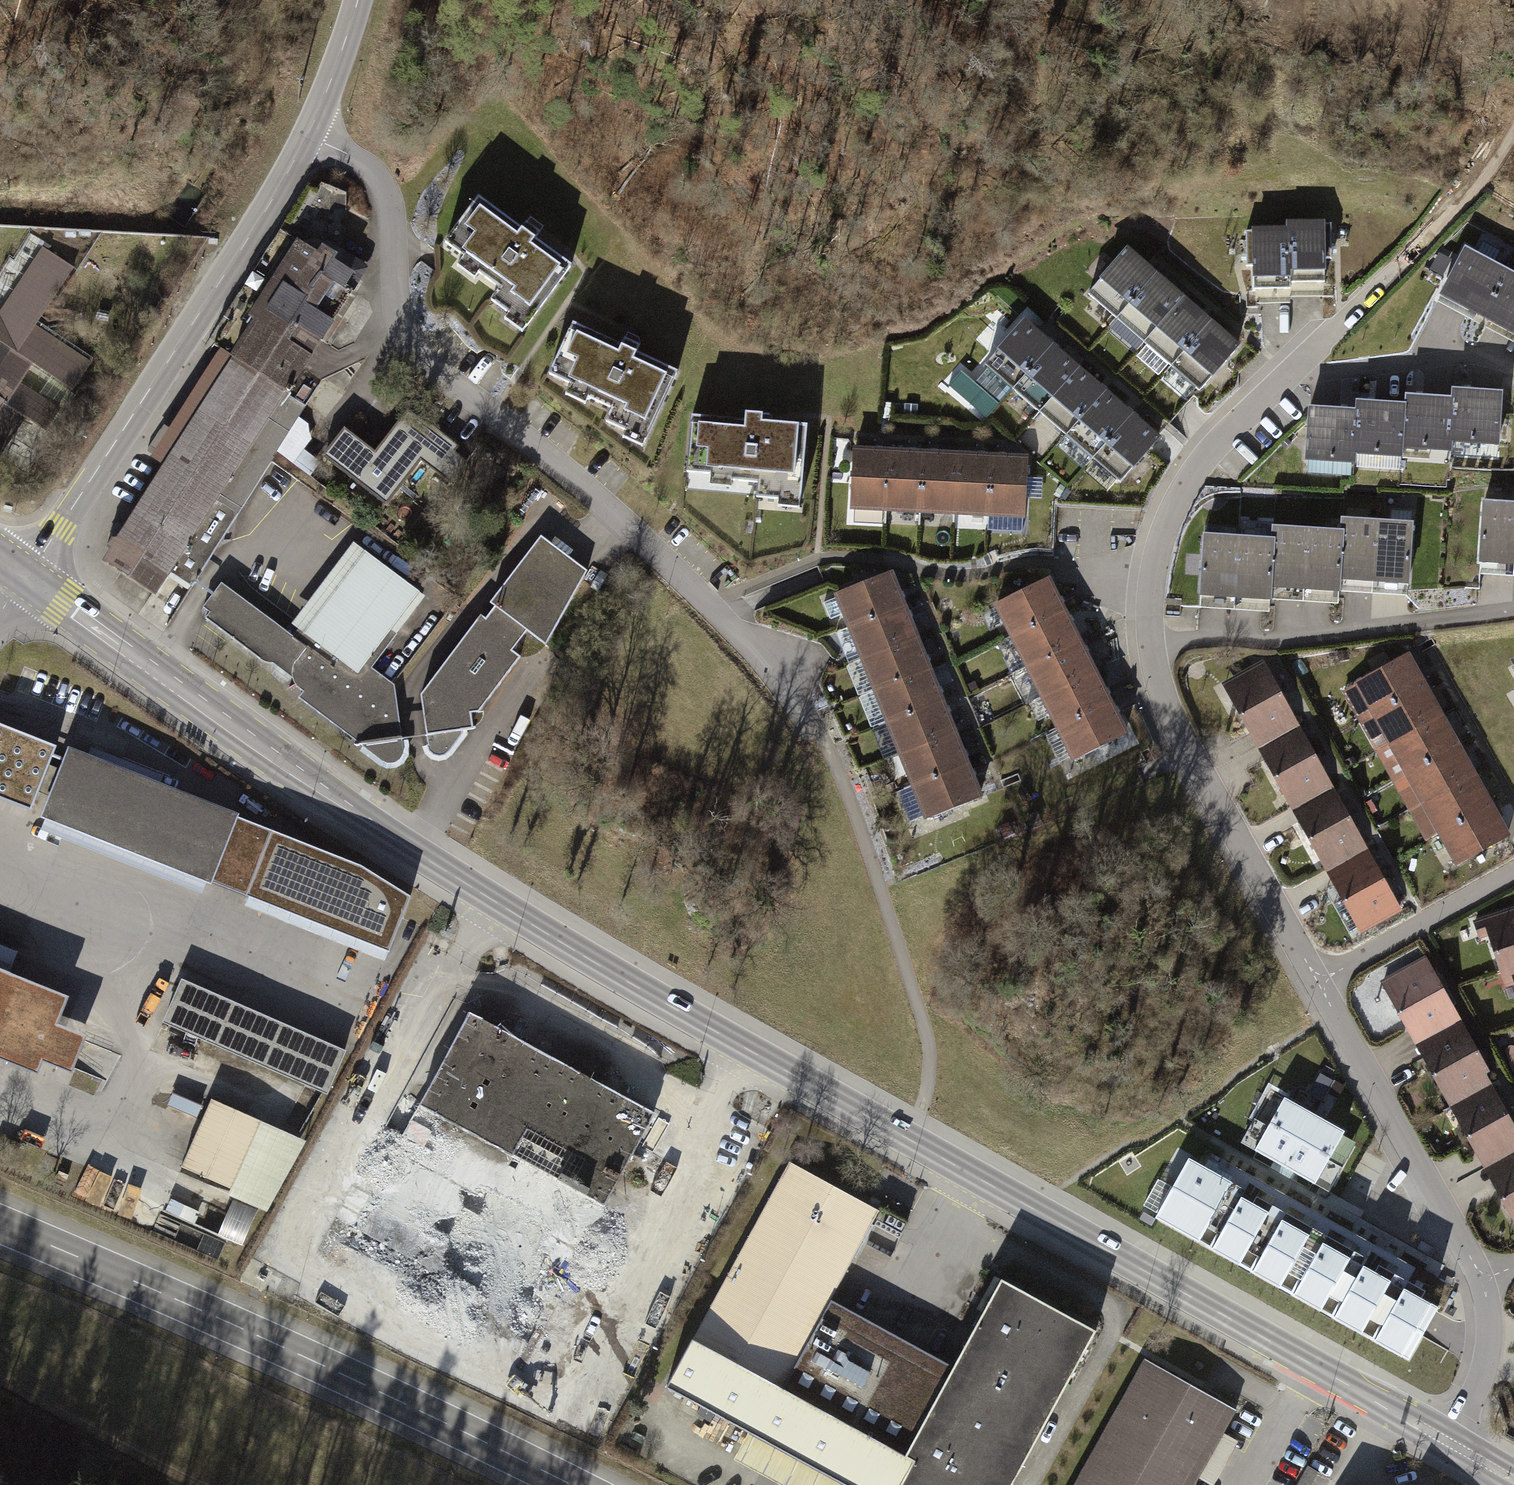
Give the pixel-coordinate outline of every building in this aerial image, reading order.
[(584,266),(491,197),(458,242),(516,285),(508,297),(543,322),(584,266)] [(1286,233),(1252,233),(1252,288),(1289,288),(1289,279),(1325,279),(1325,227),(1286,226),(1286,233)] [(367,277),(304,240),(236,353),(300,391),(367,277)] [(1125,251),(1085,297),(1199,398),(1239,352),(1125,251)] [(1465,254),(1438,305),(1513,344),(1513,279),(1465,254)] [(1025,323),(983,372),(1120,489),(1162,441),(1025,323)] [(694,372),(587,326),(568,371),(626,399),(613,428),(661,448),(694,372)] [(4,456),(26,420),(50,434),(66,406),(26,383),(39,361),(6,342),(0,352),(0,454),(4,456)] [(312,400),(236,353),(107,561),(182,608),(312,400)] [(989,419),(1001,403),(962,376),(951,392),(989,419)] [(1356,416),(1309,412),(1305,468),(1352,471),(1353,460),(1401,464),(1402,454),(1451,458),(1451,450),(1499,453),(1503,402),(1452,398),(1452,403),(1405,400),(1407,409),(1357,405),(1356,416)] [(385,453),(349,430),(330,460),(397,502),(425,459),(454,477),(473,446),(414,408),(385,453)] [(822,419),(701,411),(697,475),(771,480),(770,498),(816,501),(822,419)] [(1028,453),(855,450),(855,511),(1027,513),(1028,453)] [(1496,499),(1492,571),(1513,572),(1513,500),(1496,499)] [(1353,528),(1349,588),(1421,592),(1426,519),(1353,515),(1353,528)] [(1284,536),(1281,599),(1348,603),(1349,588),(1353,528),(1285,524),(1284,536)] [(1284,536),(1217,532),(1212,609),(1280,613),(1281,599),(1284,536)] [(592,570),(545,534),(490,619),(486,613),(429,693),(437,734),(432,751),(440,761),(456,759),(524,658),(519,650),(536,630),(553,646),(592,570)] [(426,594),(355,543),(297,624),(305,631),(367,675),(373,667),(426,594)] [(899,568),(843,590),(933,817),(989,795),(899,568)] [(1061,576),(1004,603),(1081,760),(1138,732),(1125,706),(1112,680),(1099,654),(1087,628),(1074,602),(1061,576)] [(298,637),(225,583),(203,617),(389,766),(410,763),(412,744),(402,688),(373,667),(367,675),(305,631),(298,637)] [(1415,652),(1361,683),(1468,866),(1513,840),(1513,822),(1415,652)] [(1264,749),(1306,725),(1269,660),(1226,684),(1264,749)] [(0,725),(0,798),(31,810),(56,746),(0,725)] [(1298,812),(1342,787),(1306,725),(1264,749),(1298,812)] [(360,866),(68,750),(42,816),(389,950),(410,897),(360,866)] [(1331,871),(1375,848),(1342,787),(1298,812),(1331,871)] [(1410,911),(1375,848),(1331,871),(1365,936),(1410,911)] [(1475,917),(1484,939),(1492,936),(1507,976),(1513,974),(1513,903),(1475,917)] [(1426,954),(1382,977),(1420,1046),(1463,1023),(1426,954)] [(348,1057),(182,983),(163,1026),(329,1100),(348,1057)] [(552,1336),(653,1114),(596,1088),(613,1050),(550,1021),(538,1048),(466,1015),(409,1141),(386,1131),(337,1239),(552,1336)] [(1420,1046),(1454,1109),(1497,1085),(1463,1023),(1420,1046)] [(1487,1169),(1513,1155),(1513,1116),(1497,1085),(1454,1109),(1487,1169)] [(1346,1128),(1283,1095),(1255,1147),(1319,1180),(1346,1128)] [(260,1121),(212,1099),(183,1166),(231,1187),(260,1121)] [(1487,1169),(1513,1220),(1513,1155),(1487,1169)] [(1442,1304),(1189,1158),(1157,1214),(1409,1360),(1442,1304)] [(628,1181),(651,1194),(663,1172),(640,1159),(628,1181)] [(792,1164),(670,1386),(851,1484),(1011,1484),(1094,1334),(997,1280),(949,1367),(830,1301),(879,1212),(792,1164)] [(1146,1357),(1075,1484),(1203,1484),(1244,1411),(1146,1357)]
